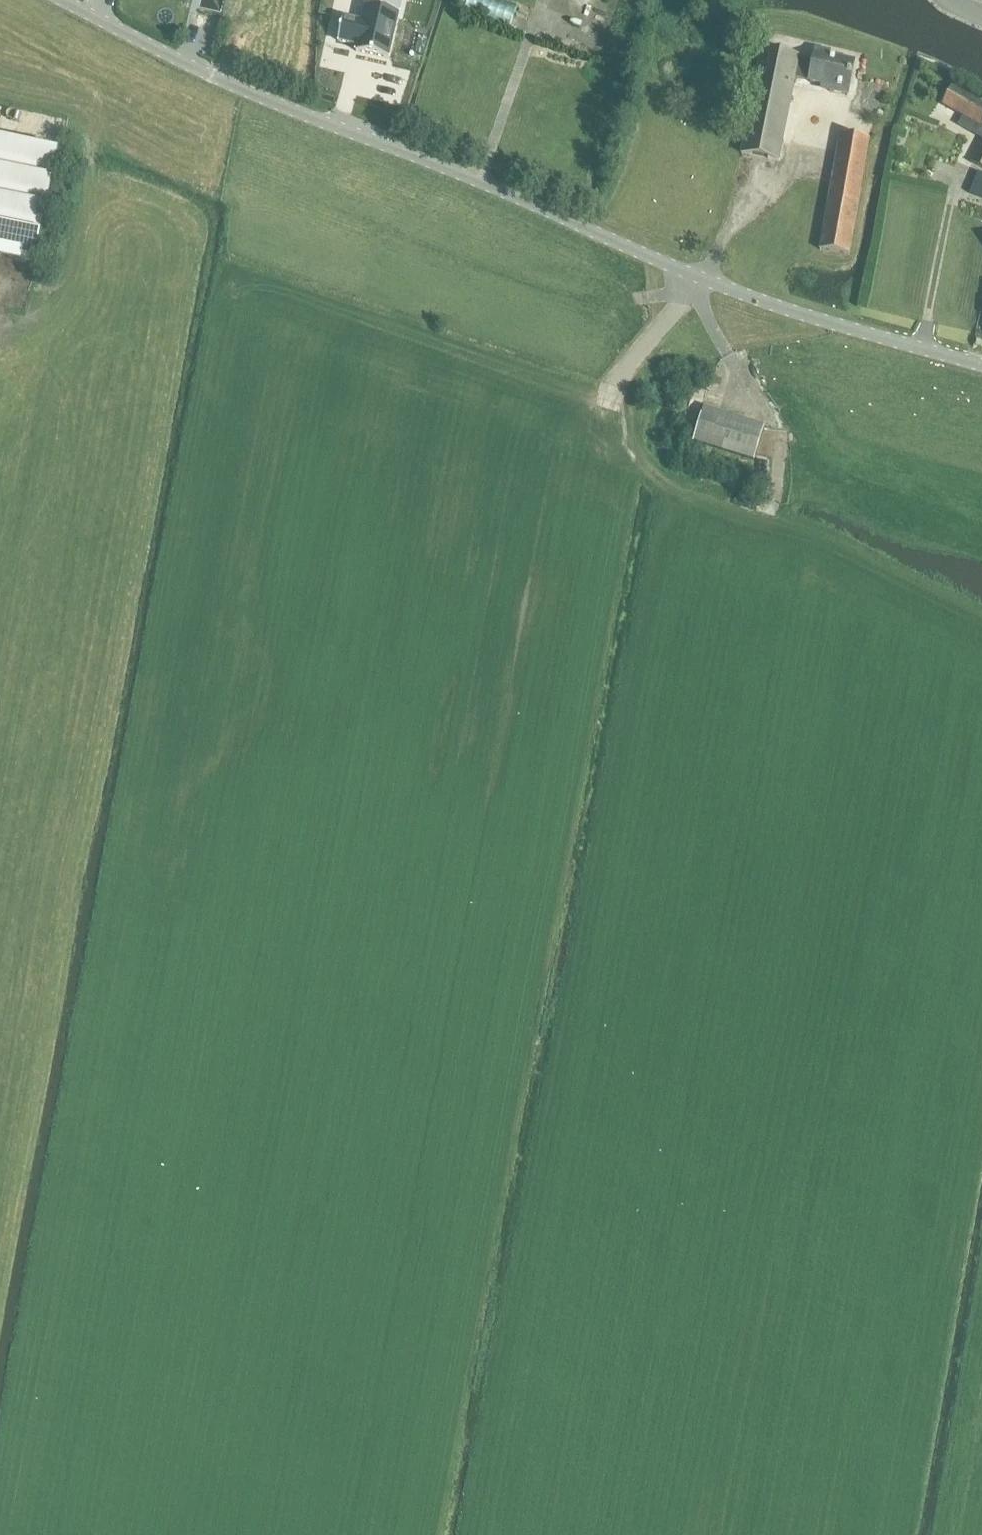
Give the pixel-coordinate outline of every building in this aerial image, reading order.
[(514,22),(520,5),(507,0),(461,0),(460,1),(514,22)] [(344,17),(338,41),(351,44),(352,42),(358,43),(356,52),(389,59),(399,12),(367,5),(363,22),(344,17)] [(831,89),(848,92),(855,58),(829,53),(830,48),(817,46),(814,59),(800,56),(800,55),(762,47),(741,151),(780,158),(796,75),(811,78),(811,79),(832,84),(831,89)] [(981,124),(981,123),(981,102),(953,85),(943,103),(964,115),(959,124),(981,136),(981,124)] [(821,248),(850,253),(869,138),(841,133),(821,248)] [(37,261),(60,150),(0,138),(0,254),(37,261)] [(981,167),(981,143),(972,162),(981,167)] [(981,195),(981,173),(978,171),(970,190),(981,195)] [(703,406),(707,390),(694,386),(685,423),(697,426),(693,441),(707,444),(754,459),(765,425),(703,406)]
